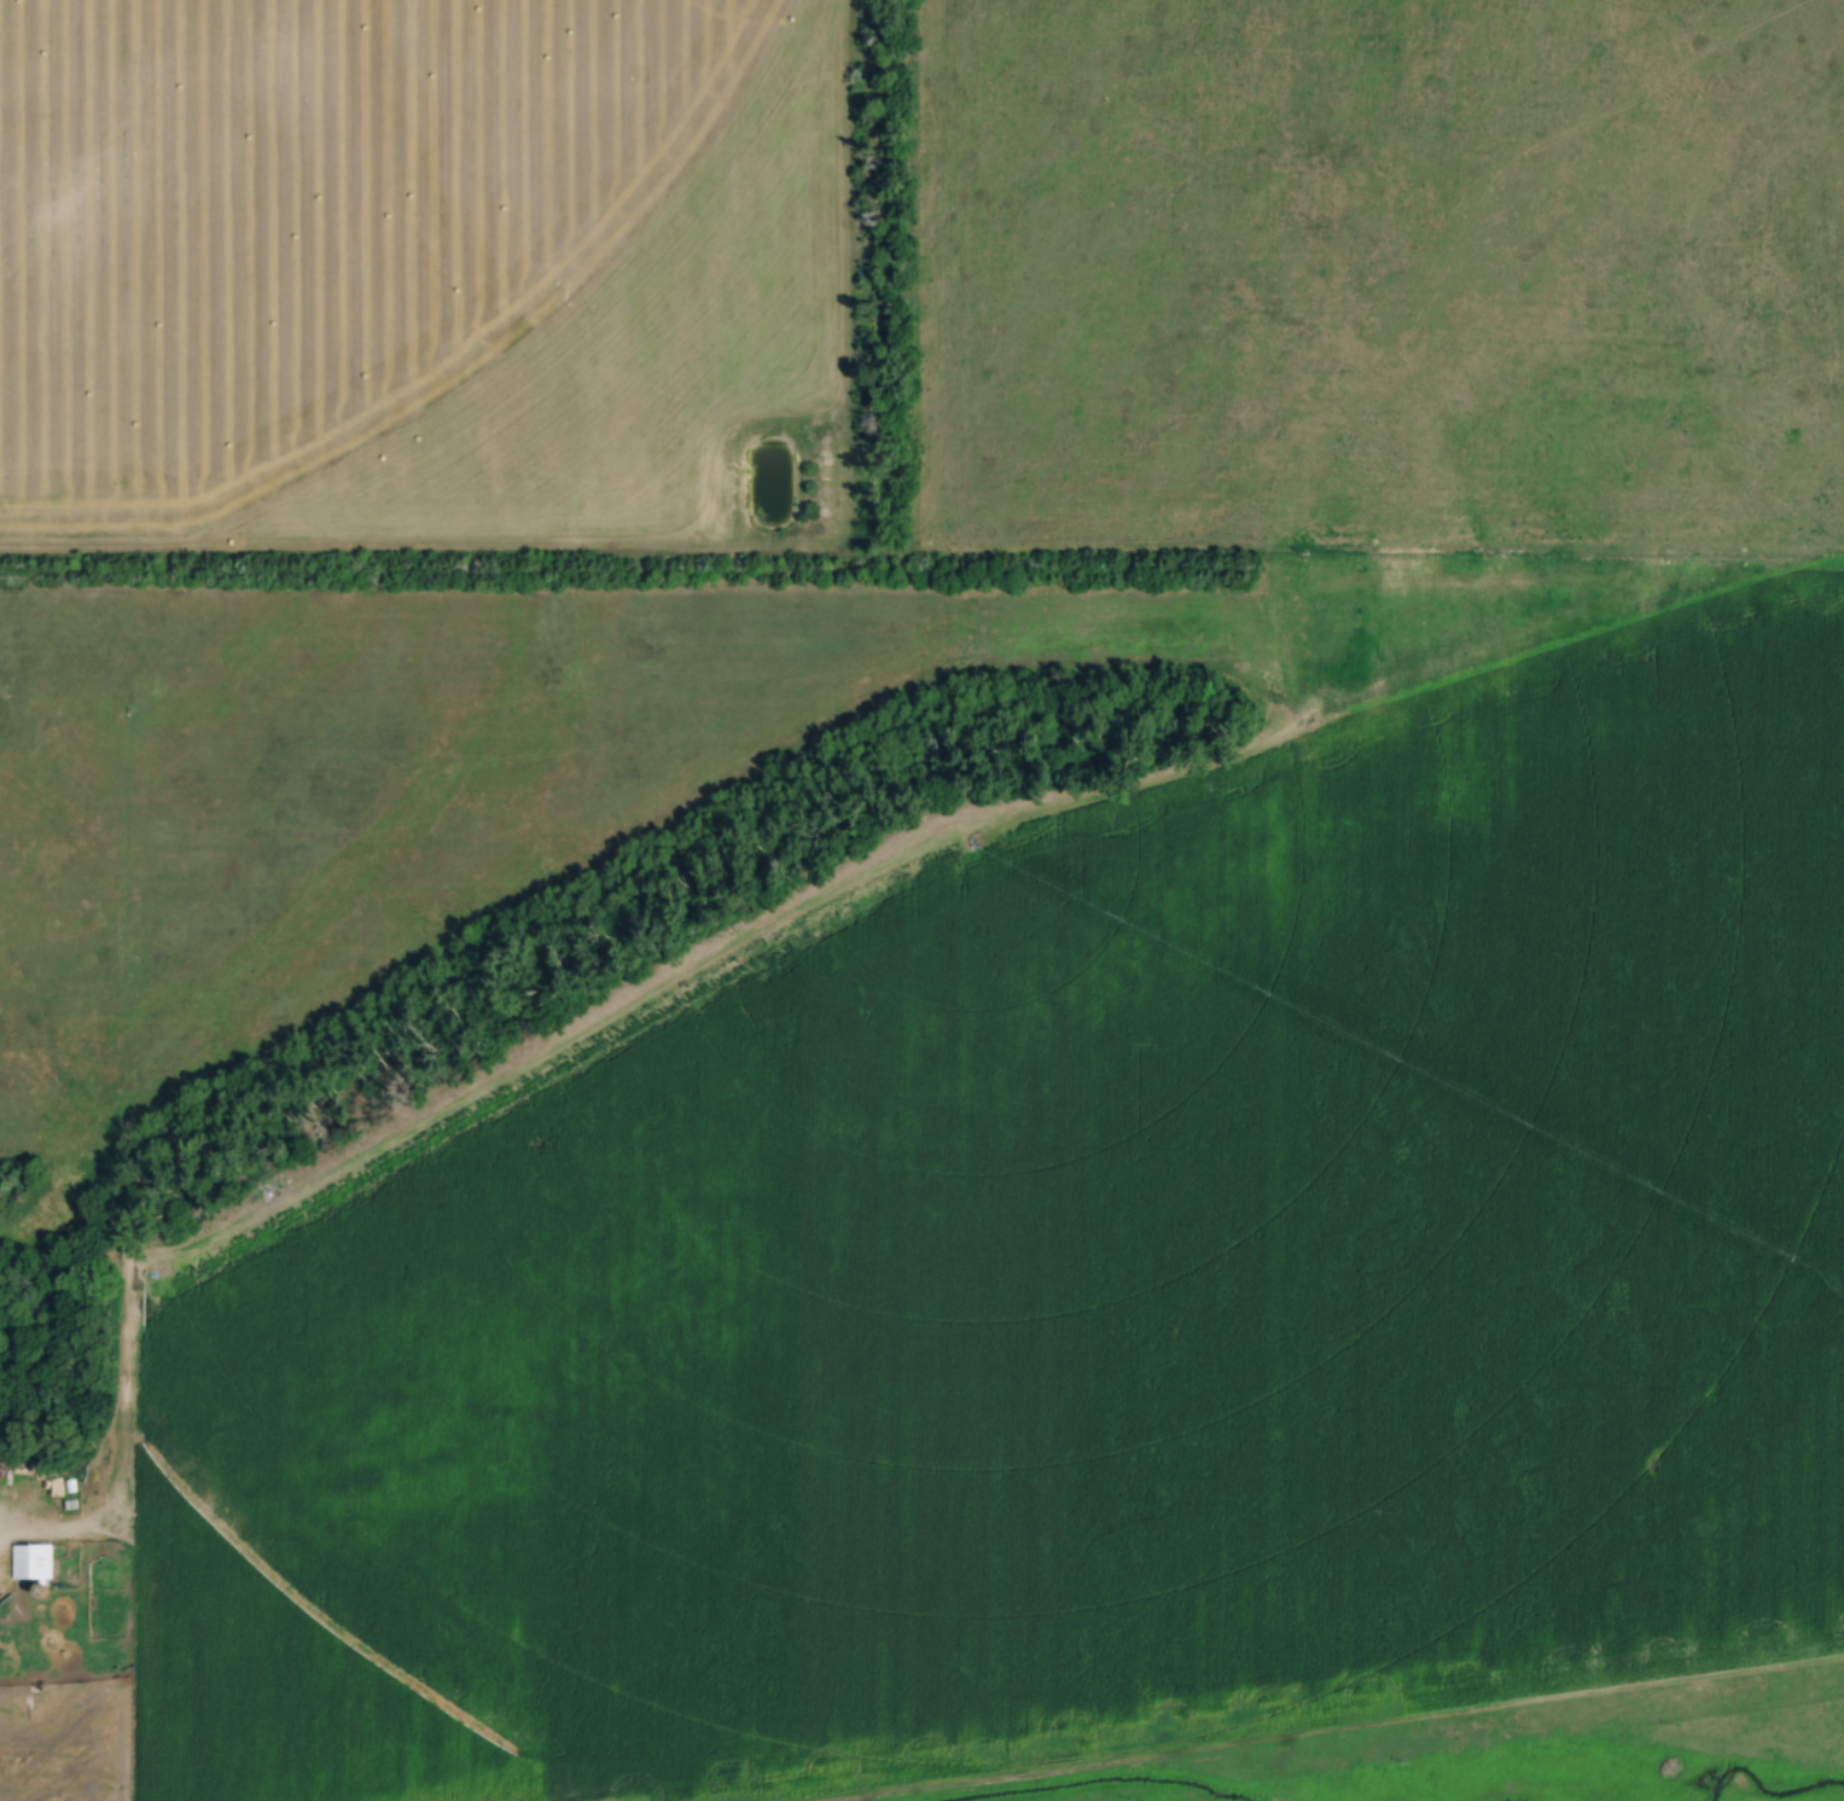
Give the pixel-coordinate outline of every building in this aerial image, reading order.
[(51,1581),(51,1547),(12,1547),(12,1581),(51,1581)]
